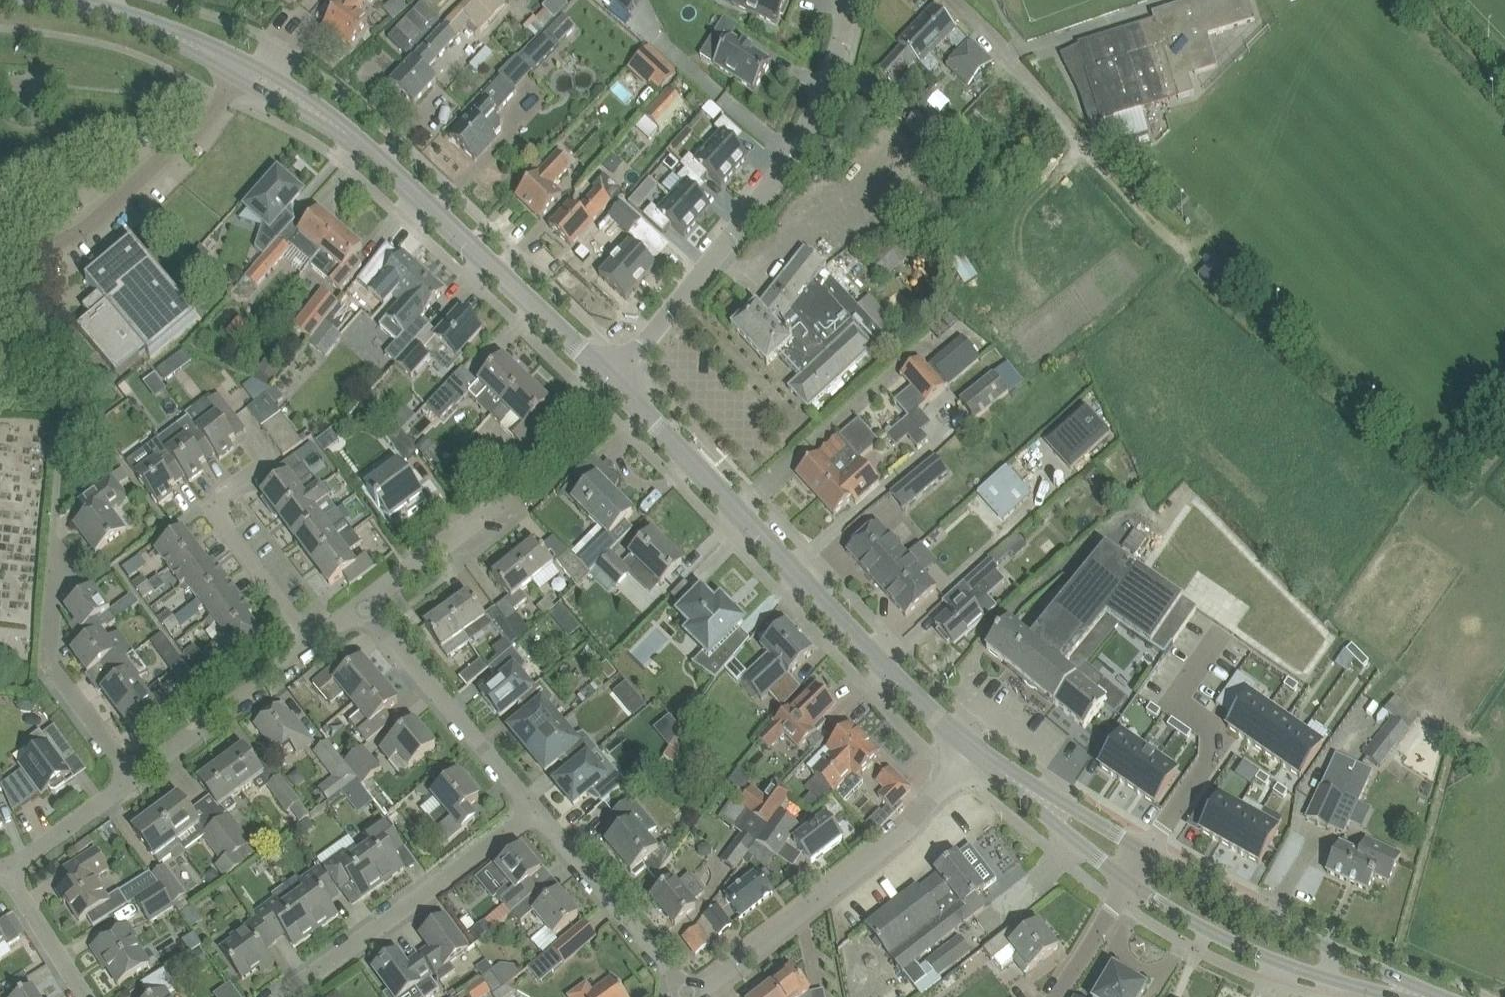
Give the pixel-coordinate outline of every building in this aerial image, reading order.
[(350,46),(368,22),(356,13),(366,0),(343,0),(323,27),(350,46)] [(390,82),(414,104),(437,79),(427,70),(444,51),(478,15),(488,24),(511,0),(467,0),(431,39),(390,82)] [(629,11),(637,0),(615,0),(629,11)] [(733,4),(777,23),(780,15),(784,17),(790,4),(786,2),(787,0),(735,0),(733,4)] [(1171,19),(1170,15),(1078,44),(1080,50),(1064,58),(1062,54),(1061,55),(1081,95),(1087,114),(1098,111),(1102,122),(1121,116),(1145,108),(1143,104),(1177,93),(1179,98),(1195,93),(1188,72),(1194,70),(1195,74),(1218,67),(1208,35),(1256,20),(1249,0),(1219,0),(1176,13),(1177,17),(1171,19)] [(930,55),(946,38),(957,48),(967,38),(934,6),(898,43),(902,47),(902,46),(918,61),(917,61),(931,75),(940,65),(930,55)] [(534,44),(546,56),(576,26),(564,14),(534,44)] [(733,34),(737,27),(727,21),(723,27),(733,34)] [(772,63),(753,51),(754,50),(743,43),(743,44),(731,37),(714,64),(755,90),(772,63)] [(970,41),(948,65),(968,85),(991,61),(970,41)] [(647,47),(629,66),(656,92),(675,72),(647,46),(647,47)] [(907,72),(917,61),(918,61),(902,46),(902,47),(880,70),(894,84),(908,97),(919,84),(907,72)] [(500,120),(494,115),(498,111),(516,92),(500,76),(480,96),(482,98),(447,135),(450,137),(475,160),(496,138),(494,136),(501,128),(500,120)] [(643,115),(659,129),(684,102),(667,88),(643,115)] [(905,126),(922,144),(936,131),(919,113),(905,126)] [(721,133),(708,147),(735,171),(748,156),(735,144),(743,135),(724,118),(715,128),(721,133)] [(690,155),(681,165),(686,169),(687,168),(701,181),(708,174),(721,186),(735,171),(708,147),(696,161),(690,155)] [(551,187),(572,166),(558,152),(517,196),(541,219),(562,197),(551,187)] [(671,155),(663,164),(672,172),(680,163),(671,155)] [(684,183),(671,197),(698,221),(711,207),(698,195),(706,186),(701,181),(687,168),(686,169),(678,178),(684,183)] [(264,256),(278,240),(296,220),(285,211),(300,193),(278,174),(249,208),(264,221),(255,248),(264,256)] [(550,227),(571,246),(621,190),(607,178),(578,210),(571,203),(550,227)] [(637,209),(646,199),(637,191),(628,201),(637,209)] [(653,205),(644,215),(663,233),(671,224),(684,236),(698,221),(671,197),(659,211),(653,205)] [(633,239),(600,276),(626,300),(657,267),(639,250),(654,233),(622,204),(614,212),(615,213),(625,221),(620,227),(633,239)] [(311,264),(341,228),(319,210),(299,233),(290,245),(311,264)] [(867,261),(884,279),(919,244),(903,227),(867,261)] [(362,266),(353,258),(362,247),(352,238),(355,236),(346,228),(344,231),(341,228),(311,264),(310,265),(340,291),(362,266)] [(97,311),(83,322),(123,370),(153,345),(157,351),(204,312),(139,234),(92,273),(104,288),(89,301),(97,311)] [(278,240),(264,256),(246,276),(257,286),(289,250),(278,240)] [(190,258),(205,270),(210,254),(201,246),(190,258)] [(582,247),(575,254),(583,262),(590,254),(582,247)] [(780,354),(801,376),(789,388),(808,409),(874,347),(869,342),(881,331),(823,270),(826,266),(804,249),(759,306),(757,304),(731,327),(767,365),(780,354)] [(377,281),(393,296),(419,267),(403,253),(377,281)] [(1230,276),(1214,259),(1202,270),(1219,287),(1230,276)] [(406,333),(445,290),(419,267),(393,296),(401,302),(379,326),(396,341),(385,353),(396,363),(415,341),(406,333)] [(310,339),(339,303),(321,290),(293,326),(310,339)] [(321,352),(352,313),(340,304),(309,343),(321,352)] [(448,366),(482,329),(478,326),(478,323),(472,318),(469,318),(460,309),(424,350),(415,341),(396,363),(412,377),(434,353),(448,366)] [(238,317),(229,334),(243,341),(252,325),(238,317)] [(929,362),(948,385),(980,358),(961,335),(929,362)] [(503,357),(468,393),(477,401),(488,390),(502,403),(502,404),(526,379),(503,357)] [(911,386),(894,400),(907,416),(919,407),(945,386),(946,387),(948,385),(929,362),(927,364),(921,357),(900,373),(911,386)] [(266,359),(259,369),(274,380),(281,370),(266,359)] [(959,399),(975,419),(1008,392),(991,373),(959,399)] [(244,386),(244,387),(255,403),(267,394),(272,390),(253,379),(244,386)] [(502,403),(491,415),(501,425),(513,437),(526,449),(548,426),(536,415),(549,402),(526,379),(502,404),(502,403)] [(426,405),(441,419),(460,399),(446,385),(426,405)] [(207,401),(187,416),(197,430),(198,429),(215,453),(220,460),(234,449),(229,442),(235,438),(225,425),(236,417),(219,394),(208,402),(207,401)] [(281,412),(267,394),(248,408),(261,427),(281,412)] [(1085,408),(1046,443),(1070,470),(1109,435),(1085,408)] [(931,422),(921,409),(888,436),(895,445),(907,435),(917,447),(928,437),(922,430),(931,422)] [(261,427),(269,437),(288,423),(281,412),(261,427)] [(187,416),(157,438),(167,452),(185,476),(189,482),(204,471),(199,465),(215,453),(198,429),(197,430),(187,416)] [(819,453),(797,473),(820,499),(827,492),(835,485),(836,486),(843,480),(841,477),(861,459),(860,458),(879,442),(858,418),(839,435),(848,446),(829,464),(819,453)] [(269,437),(276,447),(296,432),(288,423),(269,437)] [(385,436),(406,462),(418,452),(398,426),(385,436)] [(296,432),(276,447),(283,456),(303,442),(296,432)] [(426,437),(416,447),(424,454),(434,444),(426,437)] [(167,452),(157,438),(146,447),(156,461),(137,475),(159,505),(174,494),(169,488),(185,476),(167,452)] [(632,513),(612,493),(614,490),(614,491),(619,480),(609,470),(608,470),(603,466),(604,465),(593,454),(574,474),(584,484),(586,483),(589,486),(574,502),(599,526),(571,554),(590,573),(596,567),(610,553),(613,550),(604,541),(609,536),(632,513)] [(305,498),(297,486),(311,476),(296,455),(274,471),(281,480),(263,494),(271,505),(268,507),(275,518),(278,515),(280,517),(305,498)] [(904,508),(948,470),(935,455),(891,492),(904,508)] [(367,486),(390,519),(404,509),(409,516),(427,502),(399,463),(398,464),(393,457),(379,468),(384,474),(367,486)] [(827,492),(820,499),(834,515),(852,499),(856,503),(870,490),(880,481),(861,459),(841,477),(843,480),(836,486),(835,485),(827,492)] [(125,530),(110,509),(127,497),(118,486),(129,477),(122,467),(111,476),(112,477),(80,501),(89,513),(75,524),(96,552),(125,530)] [(1004,467),(988,482),(1003,499),(1019,484),(1004,467)] [(280,517),(296,539),(322,520),(314,509),(328,498),(320,487),(305,498),(280,517)] [(296,539),(313,562),(339,543),(339,542),(330,531),(345,520),(336,509),(322,520),(296,539)] [(908,556),(878,523),(847,551),(877,584),(908,556)] [(155,550),(169,568),(196,547),(183,529),(155,550)] [(1134,529),(1122,546),(1135,555),(1147,538),(1134,529)] [(339,543),(313,562),(330,585),(343,575),(350,585),(358,579),(359,580),(362,577),(362,576),(374,567),(366,556),(355,564),(347,554),(361,543),(353,532),(339,542),(339,543)] [(661,584),(682,562),(652,533),(631,554),(639,562),(661,584)] [(991,556),(997,563),(1022,540),(1016,533),(991,556)] [(535,541),(514,558),(533,581),(540,591),(561,574),(553,565),(554,564),(535,541)] [(1197,609),(1119,555),(1106,546),(1066,595),(1030,639),(1009,621),(999,632),(986,648),(1020,676),(1054,704),(1077,676),(1099,649),(1120,624),(1164,654),(1165,655),(1197,609)] [(169,568),(182,585),(209,564),(196,547),(169,568)] [(571,554),(569,551),(557,560),(577,585),(590,573),(571,554)] [(616,586),(639,562),(631,554),(622,564),(610,553),(596,567),(616,586)] [(937,588),(908,556),(877,584),(906,616),(937,588)] [(514,558),(493,575),(510,596),(506,600),(514,610),(527,600),(520,591),(533,581),(514,558)] [(984,584),(999,570),(989,559),(943,602),(951,610),(935,624),(940,630),(938,631),(948,642),(950,640),(954,645),(985,618),(996,608),(986,597),(991,592),(984,584)] [(194,603),(226,579),(213,561),(209,564),(182,585),(187,592),(190,589),(198,600),(194,603)] [(133,584),(138,591),(148,584),(143,576),(133,584)] [(203,607),(212,617),(239,597),(226,579),(194,603),(200,610),(203,607)] [(692,587),(685,581),(672,595),(676,599),(685,590),(687,592),(692,587)] [(154,591),(148,584),(138,591),(143,598),(154,591)] [(70,626),(84,644),(84,645),(101,632),(101,633),(117,620),(110,611),(110,610),(93,588),(66,608),(76,622),(70,626)] [(716,606),(702,593),(681,614),(703,636),(697,643),(706,651),(694,663),(693,662),(692,663),(716,680),(734,658),(733,658),(732,658),(719,645),(742,622),(721,601),(716,606)] [(469,594),(447,610),(464,634),(486,619),(469,594)] [(220,637),(221,638),(249,617),(253,614),(239,597),(212,617),(208,620),(213,626),(217,623),(225,632),(220,637)] [(555,607),(547,598),(538,607),(547,616),(555,607)] [(464,634),(447,610),(425,625),(448,658),(470,642),(464,634)] [(158,619),(164,626),(174,618),(169,611),(158,619)] [(517,614),(507,622),(520,641),(530,631),(517,614)] [(249,617),(221,638),(234,655),(262,634),(249,617)] [(164,626),(169,633),(179,625),(174,618),(164,626)] [(511,649),(513,648),(521,641),(520,641),(507,622),(496,630),(511,649)] [(769,655),(743,680),(762,700),(769,693),(783,708),(801,688),(789,675),(815,651),(787,622),(761,646),(769,655)] [(149,641),(160,656),(172,646),(161,631),(149,641)] [(102,664),(108,673),(133,654),(119,634),(108,642),(101,633),(101,632),(84,645),(84,644),(73,652),(89,673),(102,664)] [(149,641),(136,651),(173,700),(186,689),(149,641)] [(1361,653),(1352,644),(1346,650),(1355,659),(1361,653)] [(184,653),(190,661),(200,653),(194,646),(184,653)] [(520,676),(527,665),(514,649),(513,648),(511,649),(498,660),(488,668),(489,668),(500,681),(482,696),(500,717),(518,703),(532,690),(532,689),(520,676)] [(205,660),(200,653),(190,661),(195,668),(205,660)] [(1363,668),(1369,662),(1361,653),(1355,659),(1363,668)] [(102,691),(118,712),(145,691),(138,682),(148,674),(133,654),(108,673),(115,682),(102,691)] [(344,693),(353,703),(380,680),(362,659),(349,670),(340,660),(312,683),(331,705),(344,693)] [(488,668),(481,659),(460,677),(468,686),(488,668)] [(173,669),(188,689),(197,681),(183,662),(173,669)] [(1284,685),(1289,679),(1279,672),(1274,678),(1284,685)] [(1084,728),(1089,723),(1100,732),(1128,698),(1104,678),(1094,691),(1077,676),(1054,704),(1084,728)] [(1284,685),(1294,692),(1299,686),(1289,679),(1284,685)] [(385,712),(398,701),(380,680),(353,703),(361,713),(349,723),(367,744),(393,722),(385,712)] [(548,709),(555,698),(542,682),(541,681),(532,689),(532,690),(518,703),(528,714),(522,719),(510,729),(528,750),(560,723),(548,709)] [(821,719),(832,709),(835,706),(826,697),(826,693),(823,690),(819,690),(816,687),(792,712),(789,709),(768,731),(759,740),(769,750),(783,735),(798,750),(825,723),(821,719)] [(145,691),(118,712),(133,733),(147,722),(154,731),(179,713),(164,693),(153,701),(145,691)] [(1246,740),(1268,708),(1250,695),(1228,727),(1246,740)] [(17,702),(16,707),(20,712),(28,712),(33,708),(33,703),(29,698),(21,698),(17,702)] [(1151,704),(1146,711),(1157,718),(1161,711),(1151,704)] [(256,725),(277,753),(291,743),(298,753),(312,742),(292,715),(290,717),(282,706),(256,725)] [(1286,720),(1268,708),(1246,740),(1264,752),(1286,720)] [(1362,753),(1380,766),(1409,729),(1392,715),(1362,753)] [(1177,732),(1182,725),(1172,718),(1167,725),(1177,732)] [(1286,720),(1264,752),(1282,765),(1304,733),(1286,720)] [(381,750),(402,774),(436,746),(415,722),(381,750)] [(589,757),(598,750),(598,749),(598,748),(597,749),(584,733),(572,737),(560,723),(528,750),(546,772),(558,761),(563,757),(571,766),(573,769),(588,756),(589,757)] [(842,761),(864,738),(850,725),(827,748),(824,745),(806,765),(814,772),(813,774),(817,777),(806,788),(823,803),(833,792),(824,783),(843,762),(842,761)] [(1182,725),(1177,732),(1187,739),(1192,732),(1182,725)] [(0,786),(0,787),(2,791),(3,791),(12,812),(39,792),(41,795),(49,789),(51,792),(56,792),(67,784),(63,779),(71,773),(63,764),(76,755),(54,726),(43,734),(40,730),(26,741),(25,747),(32,757),(20,766),(22,769),(0,786)] [(1304,733),(1282,765),(1300,777),(1322,745),(1304,733)] [(1122,735),(1100,767),(1118,779),(1140,747),(1122,735)] [(880,754),(864,738),(842,761),(843,762),(824,783),(833,792),(842,801),(862,781),(858,777),(880,754)] [(343,789),(344,790),(357,780),(344,763),(329,742),(316,752),(333,775),(318,787),(328,800),(343,789)] [(663,756),(672,762),(679,752),(670,746),(669,748),(663,756)] [(244,747),(221,764),(241,791),(254,782),(264,775),(257,765),(244,747)] [(363,747),(344,763),(357,780),(361,786),(382,769),(363,747)] [(1137,792),(1158,760),(1140,747),(1118,779),(1137,792)] [(1336,754),(1307,818),(1344,835),(1373,771),(1336,754)] [(600,771),(589,757),(588,756),(573,769),(556,783),(574,805),(586,795),(592,790),(600,800),(602,803),(626,783),(626,782),(625,782),(616,770),(612,766),(600,771)] [(1177,772),(1158,760),(1137,792),(1155,804),(1177,772)] [(221,764),(199,781),(210,796),(219,808),(224,815),(227,812),(236,805),(232,799),(241,791),(221,764)] [(1250,765),(1246,772),(1256,779),(1260,772),(1250,765)] [(877,796),(892,809),(911,789),(889,768),(876,782),(883,790),(877,796)] [(297,770),(288,777),(296,787),(305,780),(297,770)] [(639,771),(632,777),(646,785),(650,777),(639,771)] [(1266,786),(1270,779),(1260,772),(1256,779),(1266,786)] [(475,819),(466,809),(479,798),(458,773),(437,792),(433,795),(443,807),(429,819),(449,842),(475,819)] [(280,775),(267,785),(287,812),(291,809),(300,802),(280,775)] [(357,780),(344,790),(360,810),(373,799),(361,786),(357,780)] [(427,781),(415,791),(417,794),(430,797),(433,795),(437,792),(427,781)] [(780,812),(793,795),(776,781),(764,796),(752,787),(739,805),(769,826),(775,819),(780,812)] [(1273,791),(1283,798),(1288,792),(1278,785),(1273,791)] [(178,796),(156,813),(178,841),(184,849),(203,835),(206,833),(190,811),(178,796)] [(1203,828),(1201,831),(1220,842),(1239,808),(1219,798),(1218,801),(1208,796),(1190,821),(1203,828)] [(655,878),(656,879),(674,855),(663,843),(657,848),(647,837),(657,829),(631,798),(609,817),(620,830),(606,843),(632,873),(633,872),(636,875),(644,868),(646,867),(655,878)] [(769,826),(739,805),(732,799),(719,817),(742,834),(722,861),(734,870),(755,841),(757,843),(769,826)] [(1258,819),(1239,808),(1220,842),(1240,853),(1258,819)] [(156,813),(134,829),(155,858),(160,864),(172,855),(167,849),(178,841),(156,813)] [(226,817),(216,825),(237,853),(250,844),(229,815),(226,817)] [(823,855),(843,839),(826,817),(794,841),(811,864),(816,860),(817,861),(824,856),(823,855)] [(794,833),(775,819),(769,826),(757,843),(777,857),(794,833)] [(1258,819),(1240,853),(1259,863),(1278,830),(1258,819)] [(370,845),(360,853),(383,884),(404,868),(393,852),(402,845),(403,847),(404,847),(386,822),(364,837),(370,845)] [(206,833),(203,835),(224,863),(217,868),(224,879),(245,864),(237,853),(216,825),(206,833)] [(1327,872),(1368,891),(1374,876),(1388,883),(1401,855),(1377,844),(1366,839),(1359,853),(1340,844),(1327,872)] [(997,879),(970,846),(957,856),(957,855),(936,872),(938,875),(919,890),(917,886),(916,887),(868,925),(867,924),(866,925),(921,994),(941,978),(939,975),(971,951),(958,935),(919,966),(915,962),(984,908),(976,897),(984,890),(997,879)] [(473,943),(475,945),(487,934),(486,933),(511,913),(512,914),(537,892),(528,881),(541,871),(533,861),(536,858),(526,848),(523,850),(521,848),(505,861),(502,858),(496,862),(493,865),(488,870),(501,885),(500,886),(504,890),(497,896),(503,903),(469,931),(476,941),(473,943)] [(87,917),(93,927),(128,905),(119,891),(107,899),(95,878),(108,870),(108,868),(96,850),(65,869),(72,882),(57,891),(60,896),(63,895),(79,922),(87,917)] [(383,884),(360,853),(351,860),(345,851),(323,867),(342,892),(343,891),(341,889),(350,883),(362,899),(383,884)] [(152,875),(160,885),(173,903),(186,894),(165,866),(152,875)] [(314,884),(294,899),(317,931),(339,916),(330,903),(339,896),(319,868),(308,875),(314,884)] [(726,897),(742,917),(773,894),(757,873),(726,897)] [(653,905),(659,913),(664,912),(675,925),(696,908),(692,903),(705,893),(690,874),(677,885),(673,881),(653,898),(655,901),(653,905)] [(136,900),(150,922),(173,907),(160,885),(136,900)] [(547,903),(537,892),(512,914),(521,925),(529,919),(538,930),(544,925),(554,936),(578,915),(559,892),(547,903)] [(317,931),(294,899),(282,907),(276,899),(255,914),(258,918),(232,937),(234,941),(222,950),(243,979),(259,967),(262,971),(273,963),(263,950),(285,935),(294,948),(317,931)] [(704,916),(719,935),(732,925),(717,905),(704,916)] [(5,942),(8,947),(20,939),(7,918),(0,922),(0,945),(5,942)] [(421,955),(433,971),(440,981),(455,970),(450,964),(468,950),(445,918),(442,920),(438,919),(431,925),(430,928),(421,935),(430,948),(421,955)] [(1030,970),(1058,948),(1039,923),(1026,933),(1018,922),(983,949),(992,960),(995,958),(1002,968),(1014,959),(1025,973),(1029,970),(1030,970)] [(554,950),(565,963),(596,936),(585,923),(554,950)] [(103,959),(118,984),(149,965),(125,927),(92,948),(100,961),(103,959)] [(683,937),(696,954),(710,943),(698,927),(683,937)] [(431,977),(417,957),(407,964),(398,952),(388,959),(384,958),(377,964),(376,968),(374,969),(394,996),(403,996),(415,988),(422,996),(430,996),(440,990),(431,977)] [(504,963),(494,970),(505,985),(520,972),(514,964),(504,963)] [(1147,988),(1128,977),(1128,973),(1120,968),(1117,970),(1113,968),(1096,996),(1141,996),(1147,988)] [(167,994),(177,987),(166,969),(141,984),(150,996),(169,996),(167,994)] [(770,986),(777,996),(810,996),(809,992),(810,992),(792,969),(770,986)] [(505,985),(494,970),(493,971),(481,979),(492,995),(503,986),(505,985)] [(568,996),(569,996),(626,996),(613,978),(592,993),(586,984),(568,996)] [(511,980),(493,994),(496,996),(525,996),(511,980)] [(218,996),(242,996),(231,981),(214,992),(218,996)] [(466,990),(470,996),(485,996),(487,996),(477,982),(466,990)] [(770,986),(756,996),(777,996),(770,986)] [(33,989),(20,996),(38,996),(33,989)]
